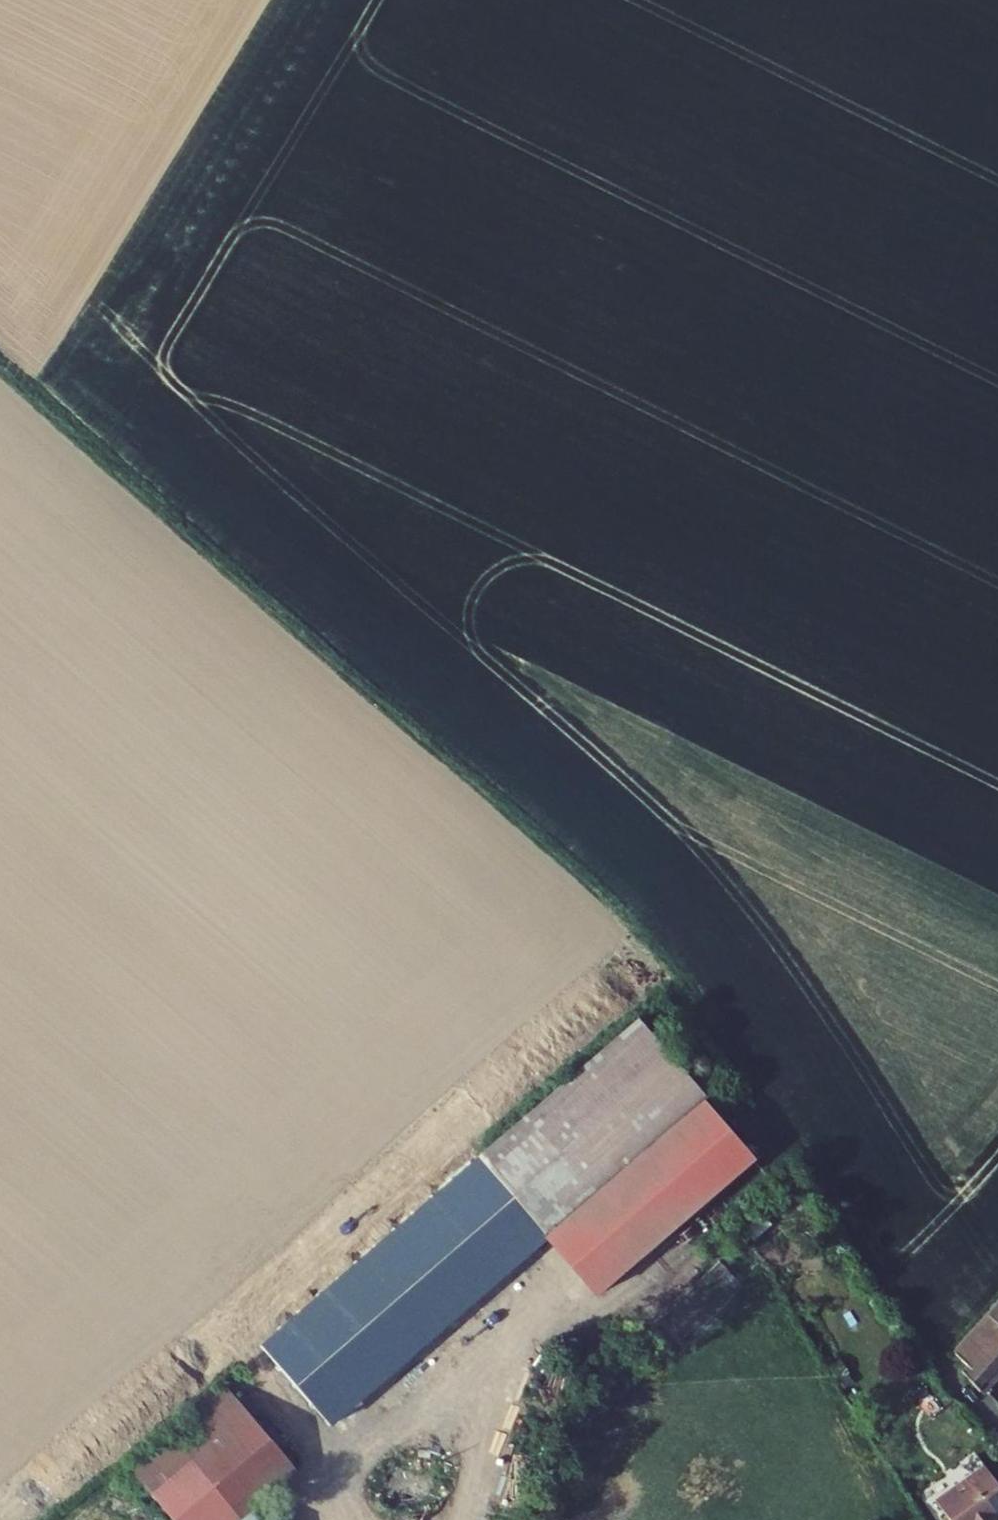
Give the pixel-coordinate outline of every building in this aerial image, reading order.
[(639,1014),(474,1146),(591,1292),(756,1160),(639,1014)] [(961,1368),(971,1378),(982,1388),(997,1370),(997,1304),(962,1344),(955,1350),(966,1363),(961,1368)] [(126,1462),(173,1519),(238,1519),(252,1508),(297,1471),(223,1382),(126,1462)] [(940,1519),(995,1519),(997,1518),(997,1499),(981,1472),(930,1505),(940,1519)] [(238,1519),(262,1519),(252,1508),(238,1519)]
